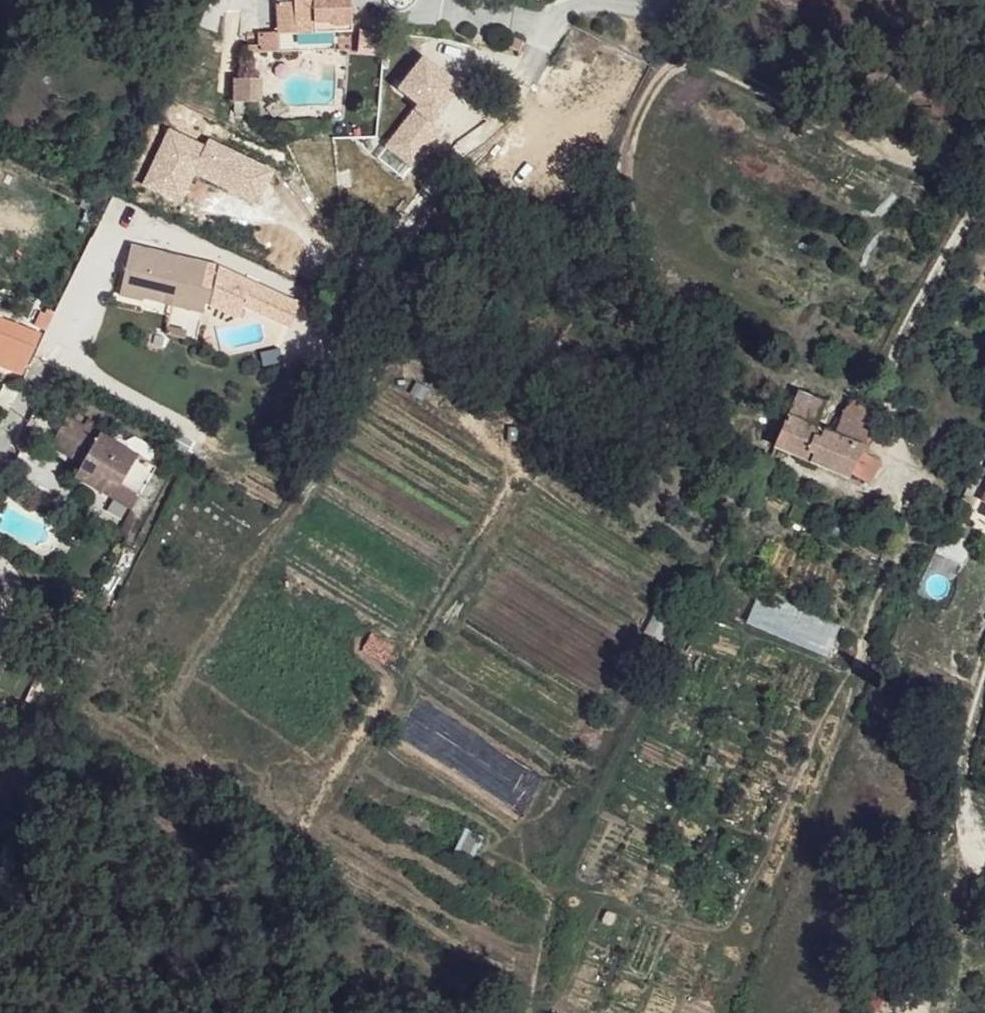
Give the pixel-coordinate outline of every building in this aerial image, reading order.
[(285,3),(271,4),(271,34),(329,32),(349,31),(347,0),(285,0),(285,3)] [(329,32),(271,34),(273,52),(329,50),(329,32)] [(256,82),(233,83),(234,106),(257,105),(256,82)] [(212,272),(131,249),(118,297),(140,304),(142,299),(157,304),(161,295),(173,300),(202,309),(212,272)] [(173,300),(161,295),(157,304),(201,318),(202,309),(173,300)] [(52,320),(49,316),(46,323),(42,321),(39,329),(46,333),(52,320)] [(0,320),(0,350),(29,362),(39,337),(0,320)] [(187,338),(165,330),(162,337),(184,345),(187,338)] [(799,396),(775,450),(849,483),(854,475),(862,456),(875,427),(878,415),(857,406),(842,416),(835,440),(814,430),(824,408),(799,396)] [(66,423),(50,451),(81,468),(74,482),(131,512),(154,473),(66,423)] [(862,456),(854,475),(873,484),(881,466),(862,456)] [(984,504),(984,474),(982,473),(975,484),(981,488),(976,499),(982,502),(984,504)]
